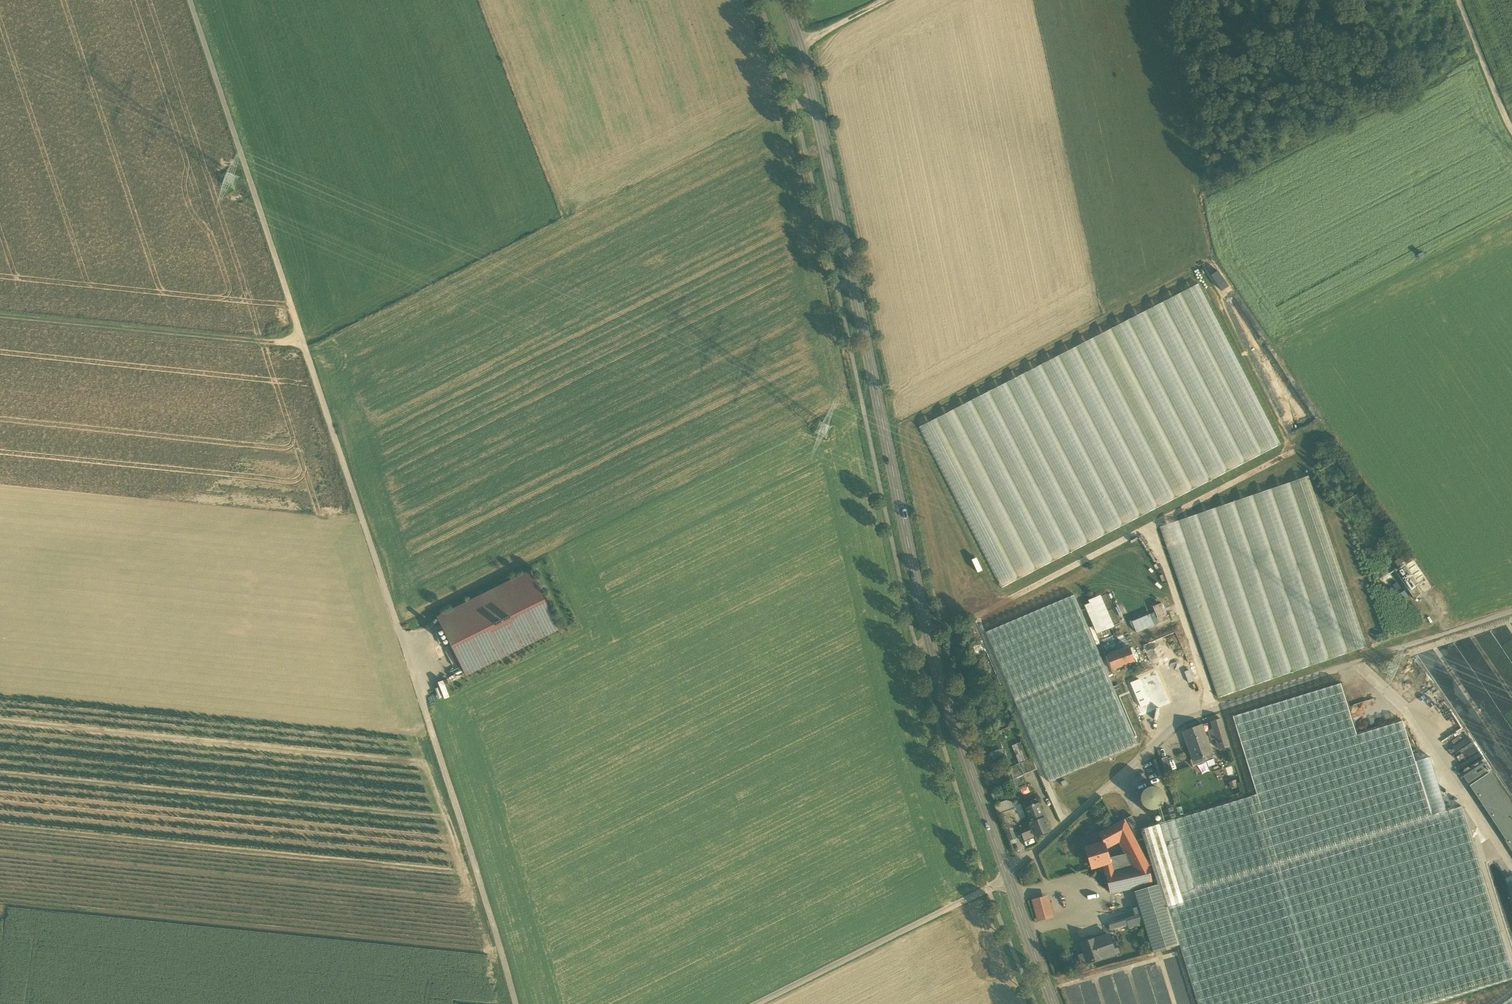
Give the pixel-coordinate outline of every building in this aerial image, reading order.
[(914,428),(998,589),(1284,442),(1201,280),(914,428)] [(1159,526),(1217,696),(1366,646),(1309,476),(1159,526)] [(1404,555),(1394,562),(1397,566),(1407,560),(1404,555)] [(1425,581),(1412,561),(1407,564),(1421,584),(1425,581)] [(1402,568),(1397,571),(1411,591),(1416,588),(1402,568)] [(437,617),(466,675),(558,629),(530,571),(437,617)] [(985,633),(1049,782),(1138,745),(1093,640),(1086,624),(1074,595),(985,633)] [(1101,595),(1083,602),(1095,633),(1113,626),(1101,595)] [(1155,619),(1157,624),(1168,619),(1161,603),(1153,607),(1157,618),(1155,619)] [(1149,614),(1132,622),(1136,632),(1154,625),(1149,614)] [(1107,656),(1112,670),(1134,662),(1129,648),(1107,656)] [(1143,678),(1151,699),(1161,695),(1152,675),(1143,678)] [(1143,701),(1133,678),(1125,681),(1135,705),(1143,701)] [(1251,796),(1275,873),(1281,872),(1312,973),(1213,1003),(1430,1003),(1511,979),(1511,969),(1462,806),(1431,815),(1402,721),(1356,735),(1340,683),(1232,717),(1256,794),(1251,796)] [(1214,734),(1217,743),(1227,740),(1220,719),(1211,722),(1213,729),(1209,731),(1210,735),(1214,734)] [(1211,753),(1207,741),(1202,725),(1183,732),(1188,747),(1193,759),(1193,760),(1204,755),(1211,753)] [(1190,760),(1192,766),(1206,761),(1204,755),(1193,760),(1193,759),(1190,760)] [(1167,757),(1161,758),(1165,770),(1171,768),(1167,757)] [(1019,763),(1024,775),(1036,770),(1032,758),(1019,763)] [(1511,848),(1511,808),(1489,773),(1470,785),(1511,848)] [(1160,790),(1153,787),(1145,789),(1141,795),(1141,803),(1147,809),(1154,810),(1161,805),(1163,798),(1160,790)] [(1312,973),(1281,872),(1275,873),(1251,796),(1140,830),(1157,885),(1164,908),(1167,907),(1179,945),(1186,969),(1197,1003),(1213,1003),(1312,973)] [(1001,809),(1013,806),(1011,799),(999,802),(1001,809)] [(1031,822),(1030,823),(1027,824),(1025,818),(1020,820),(1015,808),(1000,813),(1006,829),(1011,827),(1018,824),(1024,840),(1035,836),(1049,830),(1038,803),(1026,808),(1031,822)] [(1126,819),(1132,829),(1137,827),(1132,816),(1126,819)] [(1128,855),(1134,866),(1148,863),(1124,819),(1105,830),(1112,844),(1119,840),(1128,855)] [(1011,827),(1006,829),(1010,840),(1016,838),(1011,827)] [(1086,848),(1092,868),(1104,864),(1110,862),(1110,861),(1106,848),(1112,844),(1105,830),(1100,833),(1104,842),(1086,848)] [(1110,862),(1104,864),(1106,873),(1121,870),(1129,868),(1134,866),(1128,855),(1110,861),(1110,862)] [(1134,866),(1129,868),(1133,888),(1152,883),(1148,863),(1134,866)] [(1126,890),(1133,888),(1129,868),(1121,870),(1126,890)] [(1110,893),(1126,890),(1121,870),(1106,873),(1110,893)] [(1144,923),(1153,953),(1179,945),(1167,907),(1164,908),(1157,885),(1134,891),(1140,909),(1144,923)] [(1037,921),(1054,917),(1049,896),(1031,900),(1037,921)] [(1128,924),(1130,928),(1142,924),(1138,910),(1125,914),(1128,924)] [(1111,929),(1128,924),(1125,914),(1107,919),(1111,929)] [(1085,953),(1088,963),(1090,962),(1118,952),(1115,943),(1112,944),(1108,934),(1081,944),(1085,953)] [(1078,955),(1084,972),(1093,969),(1090,962),(1088,963),(1085,953),(1078,955)]
